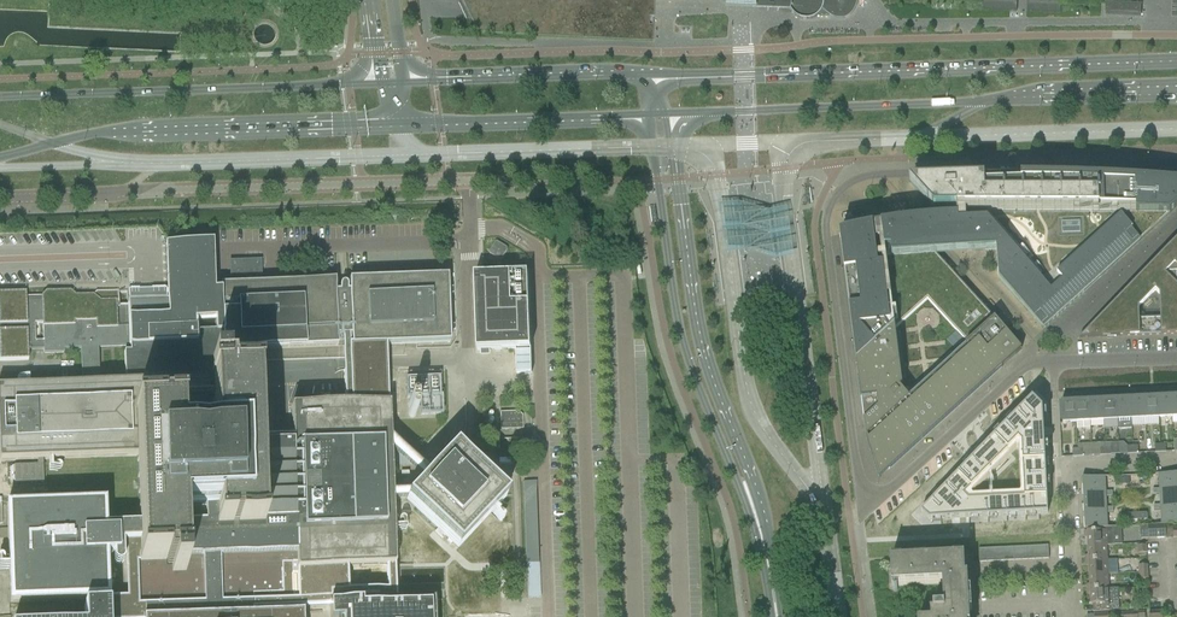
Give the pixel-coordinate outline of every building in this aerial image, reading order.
[(789,1),(788,3),(789,4),(789,6),(789,7),(789,9),(790,10),(791,11),(793,15),(795,17),(800,19),(801,20),(803,20),(805,20),(806,21),(808,20),(809,20),(811,20),(813,19),(814,19),(815,18),(817,17),(818,16),(829,16),(831,17),(832,18),(834,19),(835,19),(837,19),(838,20),(841,20),(843,19),(845,19),(846,18),(847,18),(849,17),(850,16),(852,15),(853,13),(854,12),(855,10),(856,8),(856,7),(857,5),(858,1),(858,0),(789,0),(789,1)] [(1016,12),(1017,0),(983,0),(982,10),(1009,11),(1016,12)] [(1105,14),(1105,15),(1140,16),(1141,15),(1141,6),(1141,5),(1106,4),(1105,4),(1105,5),(1105,14)] [(840,235),(856,364),(857,363),(895,328),(928,298),(957,330),(946,339),(957,351),(967,341),(969,343),(994,320),(994,319),(945,266),(945,265),(946,265),(946,264),(946,263),(946,262),(946,261),(945,261),(945,260),(944,260),(944,259),(943,259),(942,259),(941,259),(940,259),(939,260),(935,255),(953,253),(954,253),(973,252),(997,250),(999,281),(1043,329),(1176,208),(1176,183),(1131,181),(1082,180),(1019,179),(970,181),(910,183),(943,219),(922,221),(911,222),(899,223),(886,225),(873,228),(865,229),(857,231),(849,233),(840,235)] [(776,256),(793,252),(787,203),(769,207),(738,197),(716,195),(723,249),(744,247),(776,256)] [(1079,338),(1148,336),(1176,335),(1176,239),(1079,338)] [(490,254),(491,254),(499,259),(500,259),(501,259),(502,259),(507,250),(507,249),(507,248),(507,247),(506,247),(498,242),(497,242),(497,241),(496,242),(495,242),(490,251),(489,252),(490,253),(490,254)] [(48,460),(48,472),(57,471),(59,466),(57,464),(52,465),(52,460),(136,456),(139,525),(106,526),(105,501),(7,505),(9,565),(5,565),(4,556),(0,556),(0,571),(9,571),(10,603),(75,601),(75,616),(303,616),(303,612),(253,614),(253,608),(330,605),(331,616),(435,616),(434,599),(397,600),(394,532),(406,532),(406,517),(393,518),(393,500),(393,499),(392,493),(392,492),(391,449),(391,448),(390,436),(388,404),(351,405),(345,405),(291,407),(292,440),(259,441),(256,350),(337,347),(337,345),(337,336),(342,336),(349,336),(351,336),(351,345),(351,346),(387,345),(416,344),(449,343),(449,341),(447,276),(349,280),(349,286),(347,286),(339,287),(335,287),(335,280),(322,281),(253,283),(253,286),(250,286),(249,285),(249,284),(248,283),(247,282),(246,282),(245,281),(243,282),(242,282),(241,283),(240,283),(240,284),(239,285),(239,287),(239,285),(239,284),(214,285),(212,242),(165,244),(167,299),(148,300),(127,300),(127,305),(119,305),(118,291),(96,291),(93,294),(75,295),(70,290),(46,291),(41,296),(26,297),(26,292),(0,293),(0,361),(28,360),(28,350),(44,349),(44,353),(64,352),(64,348),(81,348),(82,384),(0,387),(0,461),(48,460)] [(528,273),(474,275),(477,351),(515,349),(516,373),(531,373),(530,349),(528,273)] [(544,321),(555,321),(556,314),(553,314),(553,307),(545,307),(544,321)] [(879,479),(897,462),(1021,349),(995,320),(994,320),(969,343),(966,346),(966,347),(909,399),(908,397),(903,392),(895,328),(856,364),(866,438),(879,479)] [(439,378),(406,379),(406,399),(419,398),(420,415),(442,414),(441,396),(440,396),(439,378)] [(1157,397),(1144,398),(1145,418),(1158,417),(1157,397)] [(1171,397),(1157,397),(1158,417),(1172,417),(1171,397)] [(1144,398),(1130,399),(1131,419),(1145,418),(1144,398)] [(1130,399),(1116,400),(1118,428),(1118,429),(1131,429),(1131,419),(1130,399)] [(1102,400),(1089,401),(1090,421),(1103,420),(1102,400)] [(1116,400),(1102,400),(1103,420),(1104,429),(1118,428),(1116,400)] [(1033,401),(922,512),(929,519),(1047,513),(1043,410),(1033,401)] [(1089,401),(1075,402),(1076,422),(1076,429),(1090,429),(1090,421),(1089,401)] [(1075,402),(1061,402),(1062,423),(1062,422),(1076,422),(1075,402)] [(518,412),(500,412),(500,430),(523,429),(522,424),(522,415),(518,412)] [(430,474),(390,436),(391,448),(391,449),(424,480),(414,491),(413,493),(392,493),(393,499),(393,500),(406,500),(458,548),(506,496),(494,485),(480,472),(466,459),(455,448),(454,448),(430,474)] [(532,438),(522,439),(523,449),(532,449),(532,438)] [(508,439),(498,440),(498,447),(498,451),(508,450),(518,450),(523,449),(522,439),(520,439),(508,439)] [(1161,525),(1176,524),(1176,473),(1159,474),(1159,489),(1153,489),(1153,494),(1160,494),(1160,505),(1153,505),(1154,511),(1160,510),(1161,525)] [(1105,477),(1082,478),(1084,529),(1107,528),(1106,513),(1113,513),(1113,507),(1106,508),(1106,497),(1112,497),(1112,491),(1105,492),(1105,477)] [(523,482),(523,484),(526,564),(527,564),(539,563),(536,481),(523,482)] [(1141,540),(1166,538),(1165,525),(1141,527),(1141,540)] [(1088,532),(1087,532),(1088,547),(1107,546),(1113,546),(1112,528),(1088,529),(1088,532)] [(1088,547),(1088,561),(1108,560),(1107,546),(1088,547)] [(986,549),(979,549),(979,562),(987,562),(986,549)] [(891,560),(892,587),(943,585),(944,609),(934,609),(934,613),(931,614),(931,616),(973,616),(969,614),(968,580),(965,580),(964,558),(892,562),(892,559),(891,560)] [(1088,561),(1089,576),(1108,575),(1108,560),(1088,561)] [(1089,576),(1090,590),(1109,589),(1108,575),(1089,576)] [(1109,589),(1090,590),(1090,605),(1093,605),(1093,612),(1110,612),(1119,611),(1119,599),(1118,589),(1109,589)]
